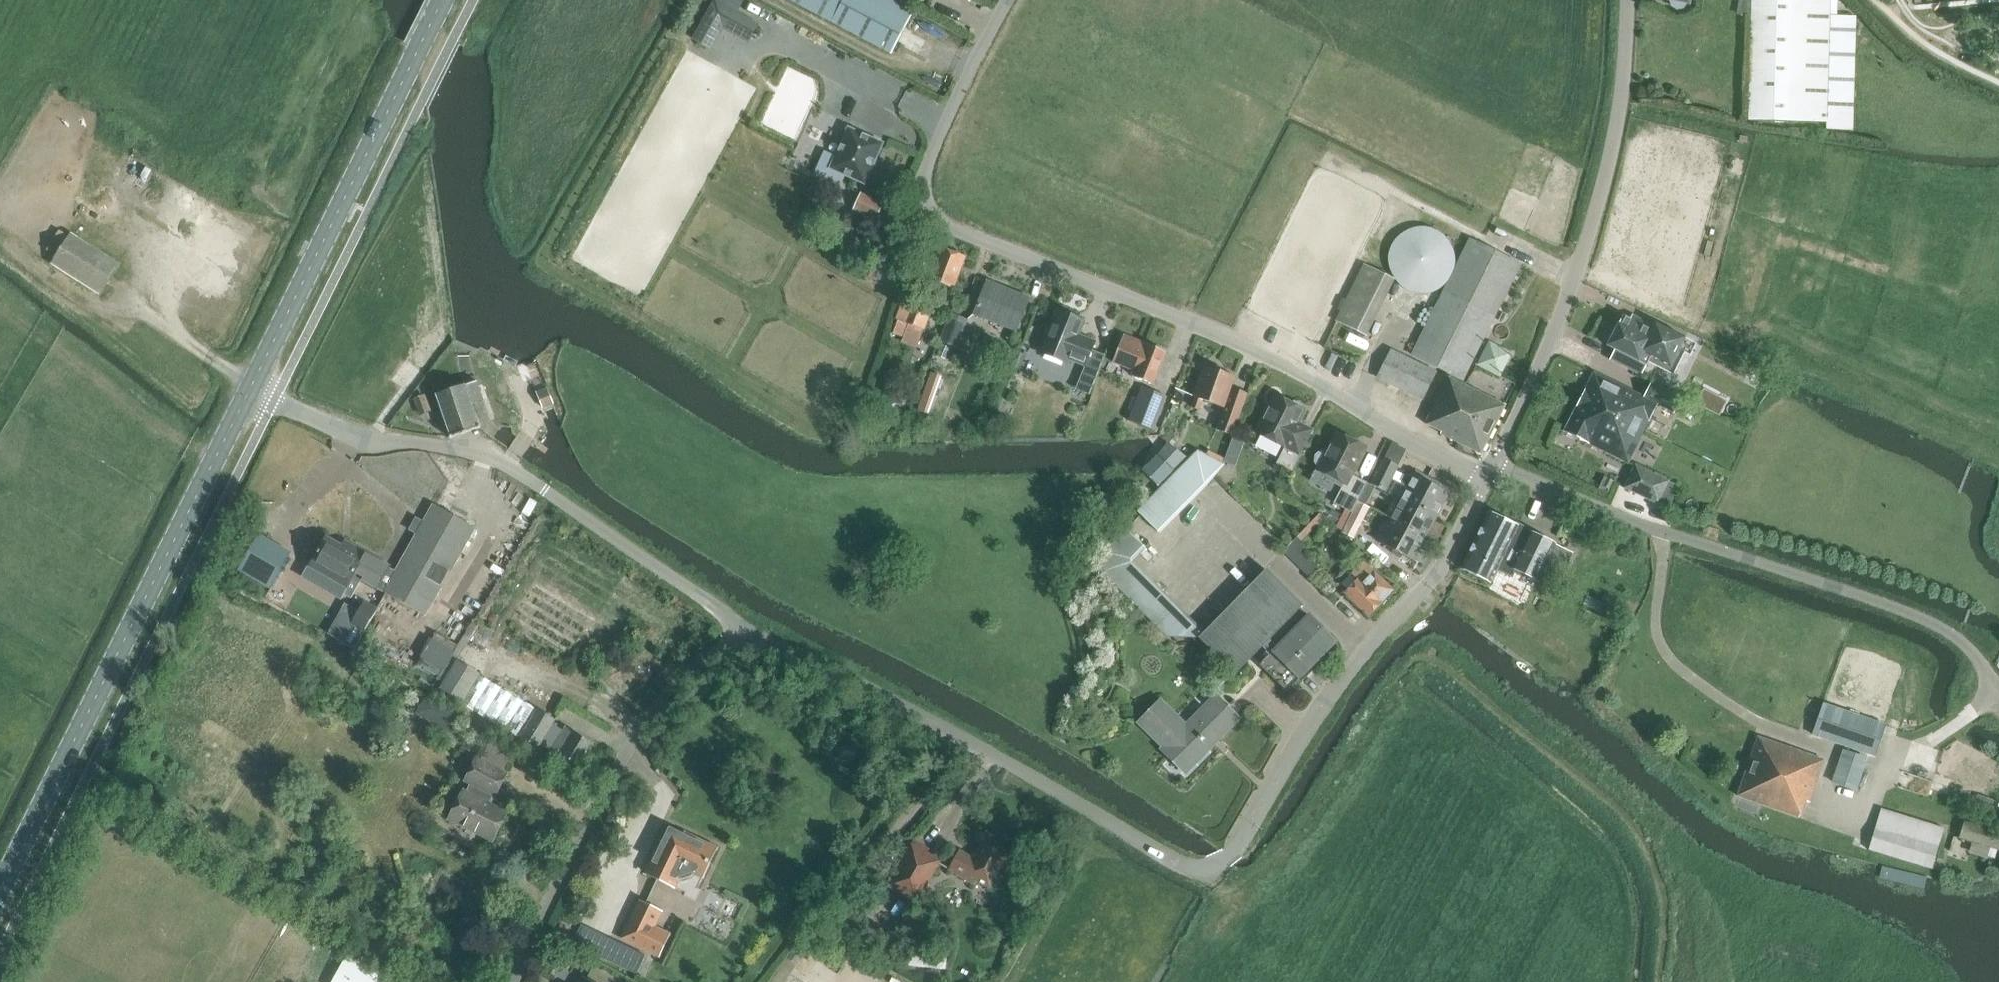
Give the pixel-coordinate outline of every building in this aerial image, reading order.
[(721,22),(750,37),(757,23),(737,12),(743,0),(714,0),(707,14),(693,39),(708,46),(721,22)] [(913,9),(896,0),(793,0),(891,52),(913,9)] [(1737,14),(1751,15),(1748,120),(1797,122),(1825,123),(1825,129),(1852,130),(1855,15),(1828,14),(1829,0),(1740,0),(1737,14)] [(825,150),(814,174),(839,185),(844,174),(865,183),(883,142),(848,126),(836,154),(825,150)] [(883,202),(861,192),(853,208),(876,219),(883,202)] [(101,292),(117,266),(70,236),(53,262),(101,292)] [(1462,381),(1521,265),(1468,239),(1411,354),(1462,381)] [(928,279),(926,285),(930,286),(928,293),(934,296),(932,300),(947,305),(953,288),(965,257),(940,248),(928,279)] [(1366,337),(1395,280),(1364,263),(1335,320),(1366,337)] [(869,275),(877,278),(881,268),(873,265),(869,275)] [(987,281),(973,315),(1016,331),(1029,298),(987,281)] [(892,332),(902,336),(908,322),(925,328),(931,310),(904,299),(897,317),(898,318),(892,332)] [(1084,321),(1057,311),(1040,352),(1067,363),(1069,359),(1085,365),(1094,341),(1078,335),(1084,321)] [(1611,356),(1639,371),(1647,355),(1669,366),(1684,335),(1662,324),(1658,329),(1625,312),(1607,346),(1614,349),(1611,356)] [(955,348),(967,320),(949,313),(939,341),(955,348)] [(1137,340),(1123,334),(1112,361),(1135,370),(1133,376),(1153,384),(1166,351),(1146,344),(1145,346),(1136,342),(1137,340)] [(1500,376),(1511,353),(1488,342),(1477,364),(1500,376)] [(1422,400),(1436,371),(1391,349),(1377,378),(1422,400)] [(1235,377),(1204,366),(1193,396),(1221,406),(1214,428),(1232,435),(1248,395),(1231,388),(1235,377)] [(1604,412),(1643,432),(1656,405),(1673,414),(1681,399),(1650,384),(1643,397),(1594,372),(1585,390),(1609,403),(1604,412)] [(1441,431),(1440,433),(1480,453),(1504,405),(1449,377),(1425,424),(1441,431)] [(462,386),(435,395),(450,438),(480,428),(471,404),(483,400),(476,381),(462,386)] [(1169,397),(1141,386),(1127,419),(1155,431),(1169,397)] [(547,388),(536,392),(536,393),(542,407),(553,403),(547,388)] [(1585,390),(1564,431),(1628,463),(1643,432),(1604,412),(1609,403),(1585,390)] [(430,414),(424,395),(414,399),(421,418),(430,414)] [(1284,447),(1276,463),(1291,470),(1312,430),(1298,423),(1305,410),(1275,395),(1255,433),(1284,447)] [(1336,432),(1317,470),(1344,484),(1334,503),(1351,512),(1357,501),(1362,491),(1366,482),(1352,475),(1366,448),(1336,432)] [(1207,448),(1204,455),(1221,463),(1222,461),(1224,457),(1207,448)] [(1157,452),(1141,468),(1158,485),(1173,468),(1157,452)] [(1139,515),(1156,532),(1224,464),(1221,463),(1204,455),(1202,454),(1139,515)] [(1384,458),(1371,484),(1385,491),(1391,479),(1393,473),(1398,465),(1385,459),(1384,458)] [(1668,481),(1635,466),(1625,488),(1657,503),(1668,481)] [(1401,499),(1436,517),(1448,494),(1413,476),(1411,479),(1405,476),(1401,484),(1407,487),(1401,499)] [(1366,482),(1362,491),(1357,501),(1358,502),(1365,505),(1375,487),(1366,482)] [(1434,517),(1436,518),(1436,517),(1401,499),(1391,519),(1426,537),(1426,536),(1424,536),(1434,517)] [(1358,502),(1342,532),(1353,538),(1369,507),(1365,505),(1358,502)] [(434,506),(396,572),(385,593),(424,615),(473,528),(434,506)] [(1543,567),(1554,572),(1565,550),(1554,545),(1554,544),(1489,512),(1461,568),(1491,582),(1497,568),(1510,574),(1513,568),(1537,580),(1543,567)] [(418,534),(425,521),(416,517),(409,530),(418,534)] [(1379,542),(1414,560),(1426,537),(1391,519),(1379,542)] [(1573,530),(1563,525),(1558,535),(1568,540),(1573,530)] [(1298,678),(1300,679),(1336,642),(1308,614),(1304,619),(1296,611),(1302,605),(1266,570),(1202,635),(1129,562),(1130,558),(1142,546),(1125,529),(1103,553),(1101,571),(1167,636),(1199,638),(1235,673),(1262,646),(1269,655),(1260,664),(1286,690),(1298,678)] [(273,589),(293,550),(259,532),(239,571),(273,589)] [(1282,550),(1309,576),(1316,568),(1300,551),(1305,546),(1296,536),(1282,550)] [(325,539),(311,565),(345,585),(363,553),(349,545),(346,551),(325,539)] [(396,572),(363,553),(345,585),(355,590),(361,579),(385,593),(396,572)] [(1344,592),(1368,616),(1393,590),(1363,561),(1351,574),(1356,578),(1344,592)] [(365,600),(351,623),(362,631),(378,607),(365,600)] [(1612,607),(1601,602),(1597,611),(1608,616),(1612,607)] [(441,680),(454,649),(430,640),(418,671),(441,680)] [(479,675),(457,662),(440,689),(462,702),(479,675)] [(1219,675),(1205,688),(1211,694),(1225,681),(1219,675)] [(464,716),(428,695),(417,714),(453,735),(464,716)] [(1205,747),(1208,749),(1238,719),(1214,695),(1184,723),(1162,700),(1139,723),(1164,748),(1162,750),(1183,770),(1205,747)] [(326,700),(321,709),(334,716),(339,708),(326,700)] [(1823,704),(1813,735),(1875,757),(1885,725),(1823,704)] [(552,749),(551,750),(577,765),(591,742),(565,727),(562,732),(551,725),(554,720),(538,710),(521,738),(538,747),(541,742),(552,749)] [(1758,737),(1751,757),(1737,796),(1740,796),(1738,801),(1750,804),(1752,800),(1799,816),(1804,801),(1809,803),(1823,760),(1758,737)] [(1855,790),(1867,759),(1843,751),(1832,782),(1855,790)] [(464,792),(462,791),(448,819),(492,842),(507,812),(488,803),(492,795),(495,797),(507,773),(476,758),(465,781),(469,783),(464,792)] [(1989,809),(1992,800),(1983,796),(1979,805),(1989,809)] [(1880,809),(1869,850),(1931,868),(1943,828),(1880,809)] [(1963,825),(1959,838),(1998,850),(1998,836),(1963,825)] [(661,842),(646,873),(674,887),(678,878),(683,879),(691,876),(694,872),(702,876),(716,849),(685,834),(684,836),(676,832),(676,831),(666,834),(666,835),(663,843),(661,842)] [(929,849),(913,841),(887,887),(916,903),(939,863),(925,855),(929,849)] [(974,859),(960,851),(948,870),(972,885),(974,882),(989,889),(1007,857),(983,843),(974,859)] [(639,901),(634,912),(622,938),(659,956),(669,934),(654,927),(661,912),(639,901)] [(609,961),(638,973),(647,952),(618,939),(609,961)]
